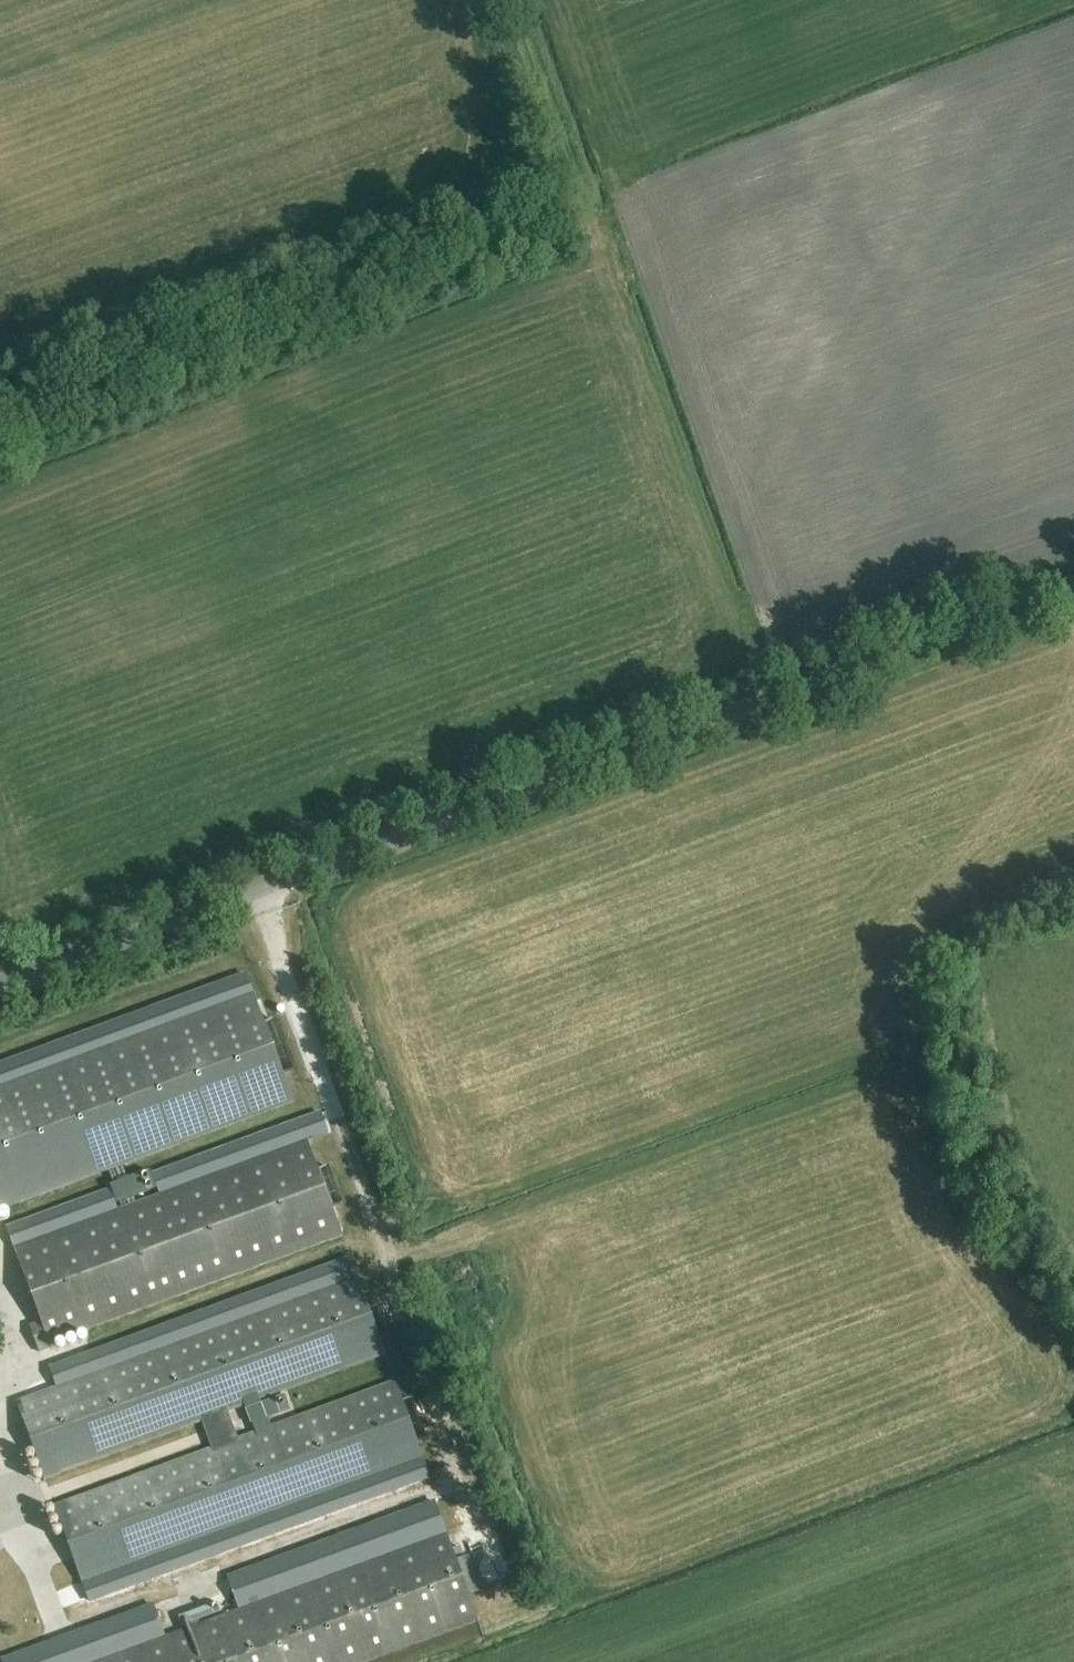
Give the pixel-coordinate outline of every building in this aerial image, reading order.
[(0,1064),(0,1211),(293,1104),(245,974),(0,1064)] [(341,1236),(306,1141),(13,1249),(40,1321),(29,1325),(39,1353),(50,1348),(48,1344),(341,1236)] [(116,1205),(156,1190),(149,1172),(109,1186),(116,1205)] [(386,1355),(357,1277),(15,1402),(44,1481),(201,1423),(211,1449),(54,1506),(82,1583),(422,1458),(394,1382),(271,1427),(268,1419),(290,1411),(284,1395),(261,1403),(260,1401),(386,1355)] [(99,1661),(364,1661),(478,1620),(446,1535),(99,1661)]
